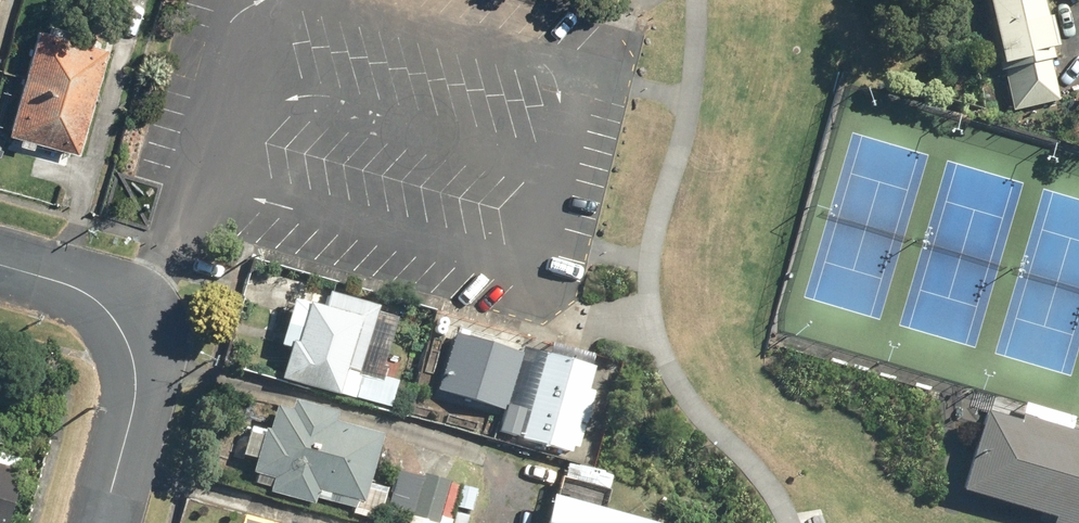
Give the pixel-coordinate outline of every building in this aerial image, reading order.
[(1012,109),(1065,97),(1043,0),(987,0),(1012,109)] [(79,152),(109,46),(40,27),(10,132),(79,152)] [(322,309),(305,305),(296,343),(289,341),(279,379),(339,395),(340,390),(353,394),(375,304),(326,292),(322,309)] [(531,413),(510,408),(504,432),(573,451),(596,365),(548,352),(531,413)] [(290,399),(287,408),(273,405),(267,429),(262,428),(250,473),(271,478),(267,492),(314,504),(315,498),(354,508),(356,501),(361,502),(379,432),(331,420),(334,411),(290,399)] [(1017,415),(1015,421),(982,412),(959,490),(1052,517),(1051,522),(1078,522),(1078,433),(1017,415)] [(0,467),(0,522),(6,522),(20,472),(0,467)] [(425,474),(412,517),(434,522),(439,522),(451,481),(425,474)] [(551,495),(543,522),(658,522),(551,495)]
